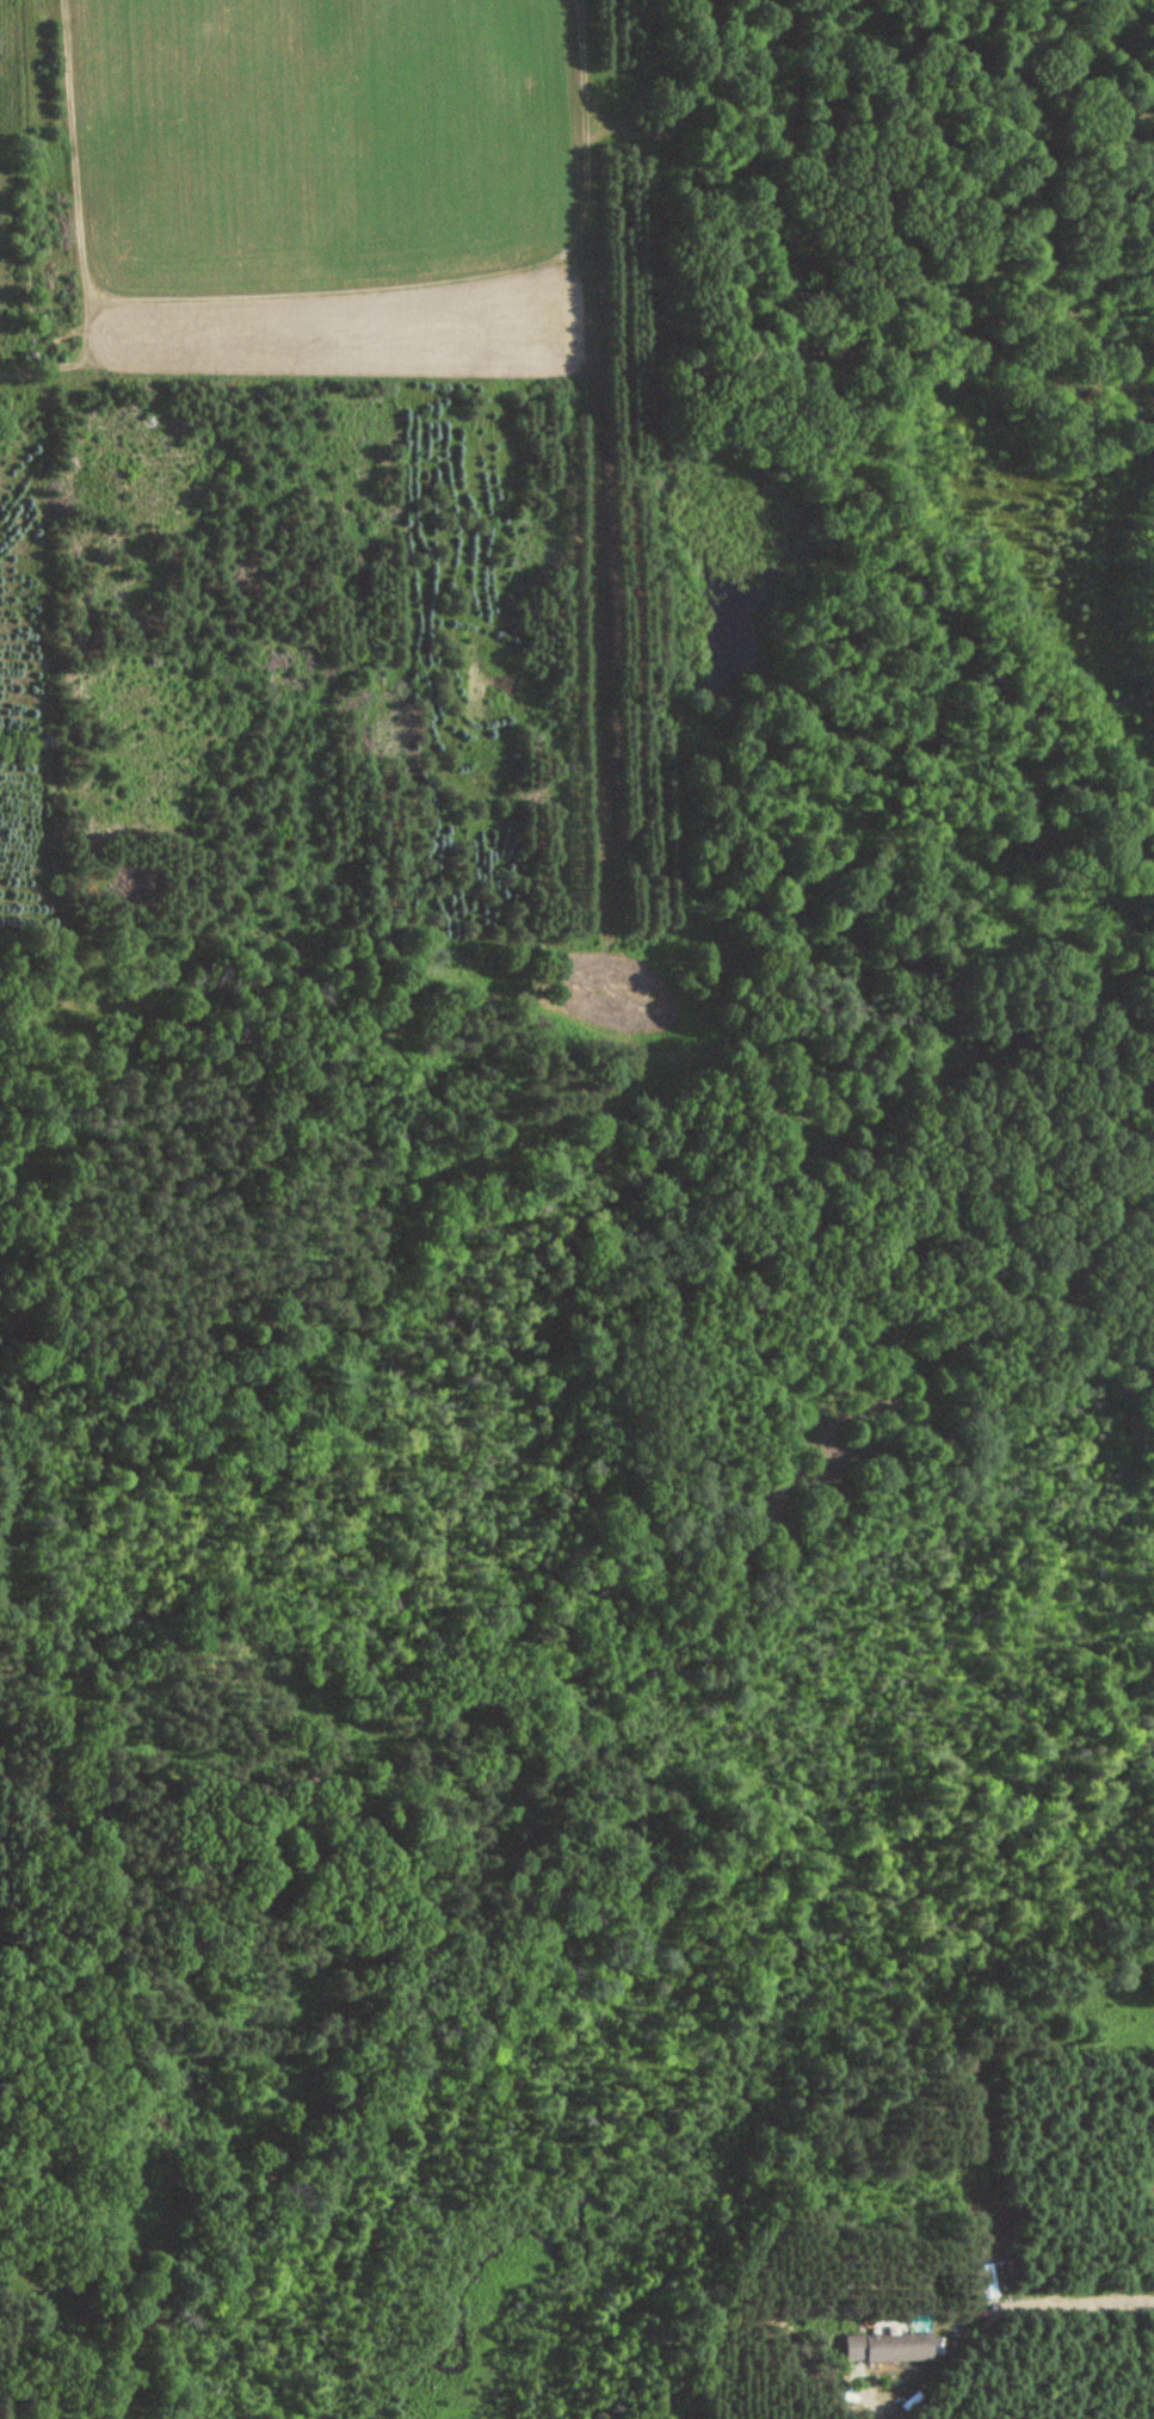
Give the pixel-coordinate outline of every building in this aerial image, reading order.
[(928,2360),(927,2333),(843,2335),(844,2363),(928,2360)]
